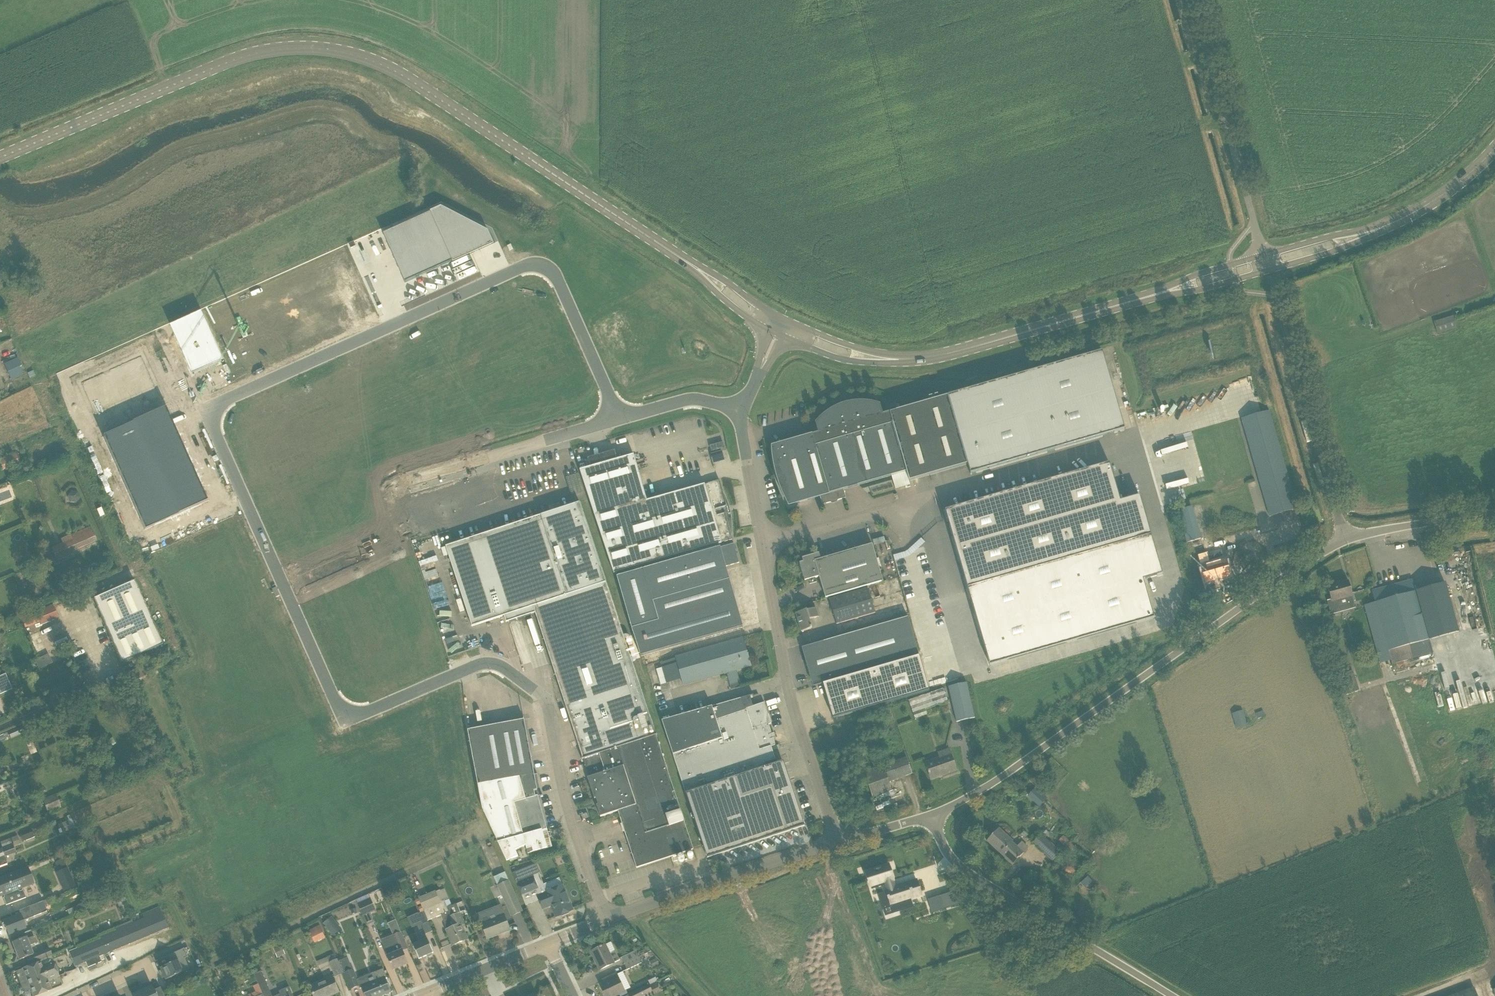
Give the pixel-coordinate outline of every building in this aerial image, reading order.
[(431,213),(383,234),(405,282),(492,243),(487,230),(444,207),(431,213)] [(513,240),(503,245),(507,254),(517,249),(513,240)] [(170,326),(193,376),(225,361),(202,312),(170,326)] [(1435,321),(1439,334),(1459,328),(1455,315),(1435,321)] [(143,351),(78,380),(145,530),(210,500),(143,351)] [(820,433),(773,446),(790,505),(820,496),(822,505),(831,503),(832,501),(836,500),(838,501),(846,498),(843,490),(906,471),(909,480),(967,464),(970,474),(1124,429),(1102,351),(882,415),(879,405),(869,403),(859,402),(850,403),(840,406),(832,410),(824,416),(820,420),(817,423),(820,433)] [(8,372),(11,379),(23,374),(19,366),(8,372)] [(1227,398),(1242,387),(1239,383),(1224,395),(1227,398)] [(1269,411),(1241,419),(1269,517),(1297,509),(1269,411)] [(1155,451),(1178,444),(1176,438),(1153,445),(1155,451)] [(591,504),(614,573),(733,539),(725,513),(728,513),(726,507),(727,506),(719,480),(647,501),(634,455),(580,470),(590,504),(591,504)] [(1160,463),(1161,469),(1185,465),(1185,460),(1160,463)] [(1109,463),(945,510),(990,665),(1154,618),(1143,580),(1162,574),(1139,495),(1120,501),(1109,463)] [(71,491),(68,496),(70,502),(76,503),(80,498),(78,492),(71,491)] [(618,811),(636,868),(693,850),(579,502),(445,546),(472,626),(514,613),(516,619),(535,613),(583,758),(581,759),(582,759),(583,759),(586,769),(588,768),(591,777),(589,777),(602,816),(618,811)] [(1179,509),(1186,541),(1202,538),(1194,506),(1179,509)] [(51,548),(57,561),(74,553),(74,552),(97,541),(89,526),(61,539),(63,543),(51,548)] [(617,577),(639,656),(743,627),(735,599),(726,566),(739,563),(734,543),(617,577)] [(819,577),(825,598),(883,581),(872,544),(821,559),(819,553),(802,558),(803,562),(799,563),(800,565),(799,565),(800,566),(802,570),(801,571),(803,576),(804,581),(819,577)] [(1207,553),(1198,555),(1206,583),(1215,580),(1215,581),(1216,581),(1215,580),(1219,579),(1219,580),(1220,579),(1230,576),(1225,559),(1210,564),(1207,553)] [(1377,610),(1366,613),(1369,622),(1374,642),(1385,639),(1390,659),(1392,664),(1407,660),(1433,653),(1433,652),(1429,639),(1416,591),(1415,589),(1413,579),(1372,590),(1377,610)] [(1352,596),(1348,580),(1327,586),(1331,600),(1327,601),(1330,610),(1340,607),(1341,610),(1349,608),(1346,598),(1352,596)] [(93,599),(121,663),(162,645),(134,581),(93,599)] [(1445,583),(1416,591),(1429,639),(1458,631),(1445,583)] [(829,599),(837,624),(875,613),(868,588),(829,599)] [(40,622),(41,625),(58,618),(53,605),(20,618),(24,628),(40,622)] [(796,613),(801,631),(812,628),(809,619),(818,617),(816,608),(807,610),(796,613)] [(811,645),(802,648),(811,681),(817,679),(819,685),(823,684),(833,719),(929,691),(919,656),(908,617),(811,645)] [(743,637),(675,656),(684,685),(751,666),(743,637)] [(1332,656),(1336,666),(1344,663),(1341,653),(1332,656)] [(48,654),(39,659),(43,667),(52,663),(48,654)] [(1,694),(13,689),(7,673),(0,676),(0,692),(1,694)] [(948,687),(956,722),(975,717),(967,682),(948,687)] [(915,719),(922,716),(927,715),(925,708),(947,701),(943,689),(909,700),(915,719)] [(742,698),(662,721),(673,755),(685,794),(707,858),(805,826),(784,763),(743,777),(742,775),(765,768),(765,767),(778,763),(776,758),(769,761),(765,748),(772,746),(775,745),(768,724),(771,723),(764,702),(755,705),(745,708),(742,698)] [(1232,713),(1236,728),(1247,725),(1243,710),(1232,713)] [(480,802),(507,861),(519,856),(516,850),(526,846),(528,853),(552,847),(538,796),(541,795),(537,774),(534,774),(524,720),(467,730),(460,732),(464,752),(471,751),(480,802)] [(940,758),(926,763),(928,769),(931,778),(956,770),(953,760),(951,755),(940,758)] [(864,772),(872,797),(892,790),(889,782),(912,773),(906,757),(864,772)] [(1028,795),(1040,806),(1047,798),(1036,787),(1028,795)] [(42,799),(48,813),(61,808),(56,794),(42,799)] [(59,821),(51,824),(54,833),(59,831),(60,833),(75,827),(70,815),(64,817),(65,818),(66,821),(60,823),(59,821)] [(986,841),(1012,865),(1023,853),(1012,843),(1013,841),(998,828),(986,841)] [(22,836),(24,841),(35,837),(33,832),(22,836)] [(1032,843),(1052,861),(1065,848),(1060,843),(1056,847),(1041,833),(1032,843)] [(7,864),(4,857),(16,853),(13,846),(12,844),(11,843),(12,842),(19,840),(17,836),(0,842),(3,848),(2,848),(0,849),(0,867),(7,864)] [(1069,842),(1065,847),(1070,852),(1075,846),(1069,842)] [(60,844),(56,848),(60,852),(65,848),(60,844)] [(1073,862),(1064,872),(1070,877),(1078,868),(1073,862)] [(78,863),(70,867),(72,872),(82,868),(80,864),(78,865),(78,863)] [(536,863),(513,873),(522,895),(535,890),(539,900),(540,901),(543,909),(551,905),(556,916),(561,914),(562,916),(569,913),(568,911),(572,910),(562,885),(559,887),(556,879),(537,887),(532,876),(540,873),(536,863)] [(886,891),(890,905),(921,895),(917,881),(895,887),(889,866),(866,873),(871,887),(884,883),(886,891)] [(6,905),(26,897),(23,890),(19,891),(18,889),(33,883),(27,867),(7,875),(0,878),(0,896),(4,895),(5,897),(3,897),(6,905)] [(67,867),(55,873),(63,892),(75,887),(67,867)] [(508,881),(498,886),(512,916),(522,911),(508,881)] [(30,885),(34,893),(39,891),(35,883),(30,885)] [(436,890),(419,898),(424,911),(423,912),(427,921),(428,920),(441,915),(448,929),(447,930),(449,936),(453,945),(466,939),(463,933),(465,932),(461,924),(463,923),(459,913),(457,914),(451,916),(444,900),(441,902),(437,892),(436,890)] [(955,891),(940,896),(944,909),(959,904),(955,891)] [(115,897),(119,907),(126,904),(122,894),(115,897)] [(370,898),(358,903),(364,916),(370,914),(367,907),(373,904),(370,897),(370,898)] [(67,910),(69,916),(99,903),(97,898),(67,910)] [(4,922),(8,934),(24,928),(22,920),(47,911),(43,901),(10,914),(12,918),(4,922)] [(68,951),(74,966),(86,962),(88,967),(101,961),(99,956),(168,928),(159,907),(142,914),(144,918),(128,924),(102,935),(102,937),(68,951)] [(494,908),(478,914),(482,923),(484,929),(487,938),(510,930),(506,921),(504,915),(497,918),(494,908)] [(331,917),(323,923),(333,935),(341,929),(331,917)] [(432,931),(428,920),(427,921),(417,925),(420,932),(423,930),(425,934),(432,931)] [(990,933),(997,939),(1006,928),(999,922),(990,933)] [(322,924),(309,930),(315,942),(326,937),(324,933),(326,932),(322,924)] [(387,956),(393,970),(408,963),(402,950),(408,948),(401,931),(381,940),(388,956),(387,956)] [(433,952),(427,939),(419,942),(416,933),(409,937),(419,959),(426,955),(428,957),(432,955),(432,953),(433,952)] [(26,957),(28,964),(52,955),(49,948),(33,954),(30,945),(36,942),(34,936),(27,938),(27,937),(12,942),(19,960),(26,957)] [(1013,952),(1022,957),(1031,943),(1022,938),(1013,952)] [(273,948),(278,957),(286,954),(282,944),(273,948)] [(591,952),(599,970),(614,963),(619,960),(615,951),(609,954),(605,945),(591,952)] [(314,995),(341,995),(337,986),(345,982),(331,947),(323,951),(332,974),(309,983),(314,995)] [(187,970),(189,969),(184,959),(188,957),(184,948),(178,951),(167,956),(170,963),(159,968),(161,971),(159,972),(162,978),(164,977),(165,980),(187,970)] [(621,958),(624,963),(638,956),(636,951),(621,958)] [(33,995),(35,995),(51,990),(47,980),(59,976),(51,956),(39,960),(40,962),(22,969),(33,995)] [(624,963),(627,970),(641,963),(638,956),(624,963)] [(340,961),(352,988),(360,985),(348,957),(340,961)] [(656,958),(650,962),(653,968),(659,965),(656,958)] [(365,995),(379,995),(390,991),(385,978),(386,978),(383,969),(372,974),(375,982),(362,987),(365,995)] [(992,970),(987,974),(993,983),(998,979),(992,970)] [(264,995),(273,995),(262,971),(254,974),(264,995)] [(605,995),(615,995),(624,991),(616,974),(605,980),(606,983),(600,986),(605,995)] [(141,988),(145,995),(157,995),(152,985),(149,987),(148,985),(141,988)] [(647,994),(651,992),(649,987),(648,985),(644,987),(628,994),(628,995),(643,995),(647,994)] [(289,987),(278,991),(280,995),(293,995),(289,987)] [(1474,987),(1449,995),(1477,995),(1474,987)]
